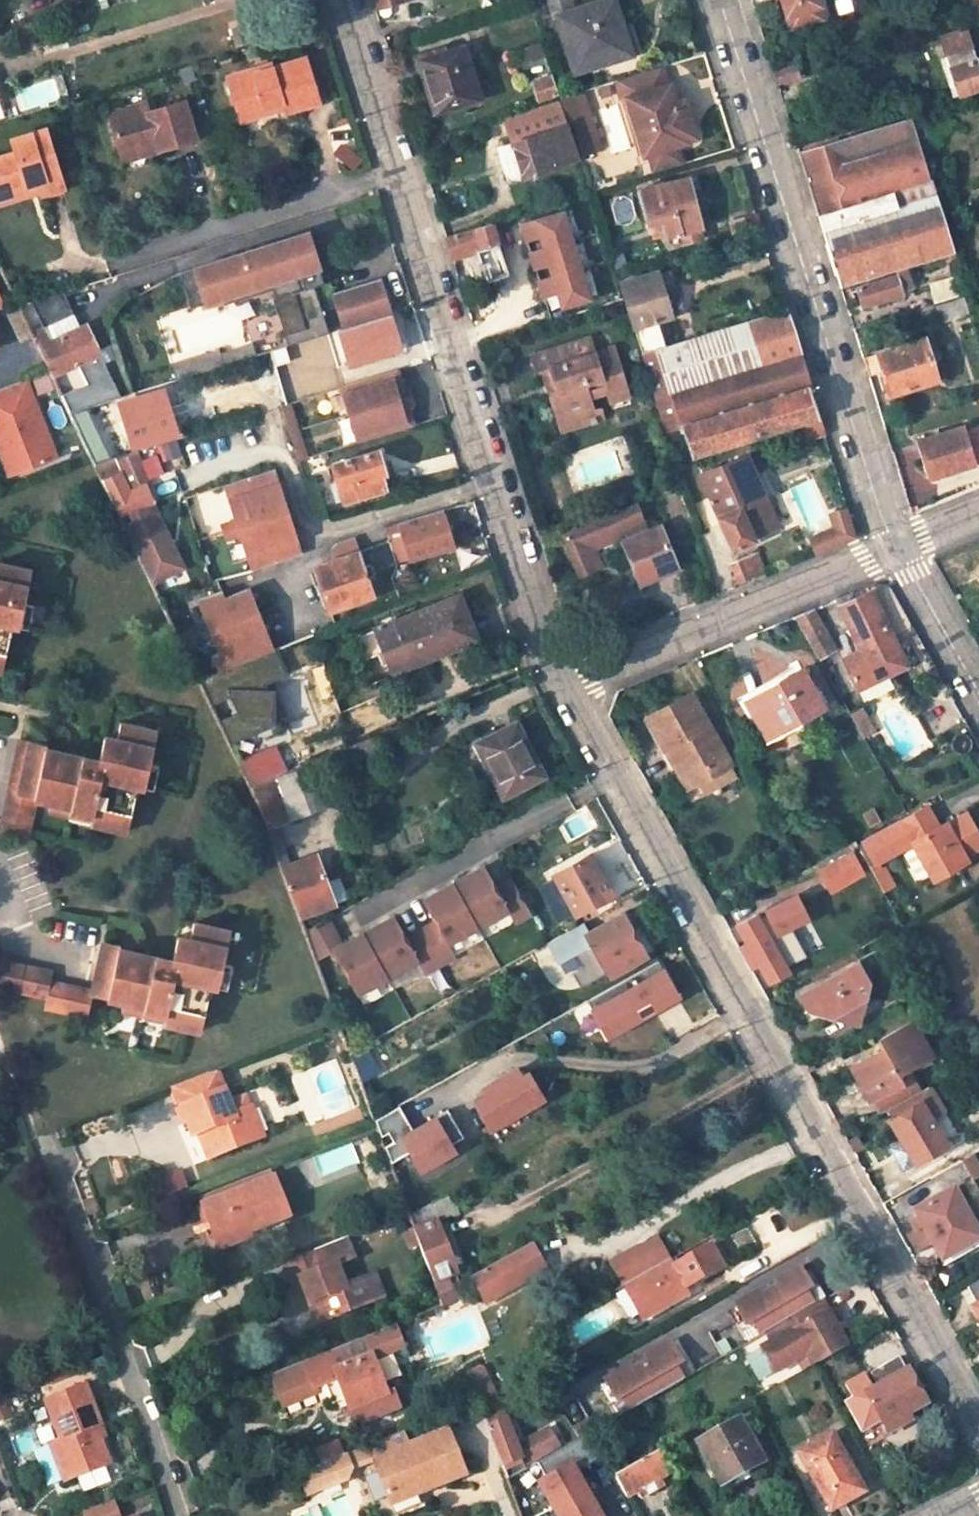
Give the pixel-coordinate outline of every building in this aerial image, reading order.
[(557,15),(574,73),(640,53),(642,48),(634,25),(621,29),(612,0),(604,0),(557,15)] [(791,29),(826,19),(820,0),(782,0),(791,29)] [(971,49),(965,33),(950,38),(954,53),(971,49)] [(543,43),(516,52),(519,63),(546,55),(543,43)] [(465,44),(418,58),(434,113),(481,97),(465,44)] [(971,49),(954,53),(945,56),(956,94),(978,87),(978,75),(971,49)] [(274,68),(254,73),(253,68),(234,74),(239,91),(232,93),(241,120),(266,112),(264,106),(284,100),(286,106),(287,111),(319,101),(306,58),(274,68)] [(254,73),(274,68),(272,62),(253,68),(254,73)] [(661,64),(615,78),(621,97),(626,96),(644,152),(649,151),(653,165),(680,157),(675,142),(677,142),(676,139),(692,135),(681,101),(675,102),(668,83),(666,83),(661,64)] [(776,71),(780,84),(800,77),(796,65),(776,71)] [(227,76),(232,93),(239,91),(234,74),(227,76)] [(535,81),(540,100),(553,95),(547,77),(535,81)] [(581,89),(559,96),(564,111),(586,104),(581,89)] [(143,101),(106,113),(118,153),(156,141),(158,149),(194,138),(182,100),(146,111),(143,101)] [(284,100),(264,106),(266,112),(286,106),(284,100)] [(573,159),(555,103),(505,119),(512,141),(510,142),(521,175),(573,159)] [(578,157),(600,150),(590,116),(586,104),(564,111),(578,157)] [(911,118),(798,153),(840,286),(953,252),(911,118)] [(42,128),(9,139),(13,151),(0,155),(0,191),(35,180),(38,189),(39,193),(60,186),(42,128)] [(120,161),(158,149),(156,141),(118,153),(120,161)] [(687,177),(640,190),(649,223),(660,220),(665,235),(679,231),(682,241),(699,236),(696,227),(700,226),(700,225),(711,222),(700,181),(689,184),(687,177)] [(35,180),(0,191),(0,201),(38,189),(35,180)] [(589,298),(564,211),(523,223),(527,238),(541,233),(546,247),(531,252),(535,266),(550,262),(554,276),(540,280),(544,295),(558,290),(563,306),(589,298)] [(519,225),(516,214),(498,220),(501,231),(519,225)] [(652,238),(665,235),(660,220),(649,223),(652,238)] [(499,242),(492,222),(446,235),(452,256),(499,242)] [(320,267),(309,231),(180,272),(191,307),(202,304),(271,282),(273,288),(273,290),(272,290),(289,343),(391,311),(380,279),(319,298),(315,284),(302,288),(297,274),(320,267)] [(657,271),(621,282),(635,325),(669,314),(657,271)] [(960,275),(931,284),(936,300),(965,291),(960,275)] [(896,276),(859,287),(864,304),(901,292),(896,276)] [(204,310),(273,288),(271,282),(202,304),(204,310)] [(84,408),(123,396),(86,321),(79,324),(62,289),(18,303),(32,332),(71,412),(84,408)] [(961,298),(937,306),(941,319),(966,312),(961,298)] [(19,306),(9,311),(22,337),(32,332),(18,303),(19,306)] [(663,429),(681,424),(691,456),(819,419),(785,311),(640,355),(663,429)] [(589,335),(565,343),(569,358),(594,350),(589,335)] [(935,379),(922,337),(876,352),(882,370),(890,394),(935,379)] [(177,379),(258,353),(254,342),(221,352),(218,342),(170,357),(177,379)] [(565,343),(532,354),(536,370),(542,367),(548,365),(556,390),(549,392),(557,417),(590,406),(588,396),(606,390),(625,385),(612,344),(594,350),(569,358),(565,343)] [(867,374),(882,370),(876,352),(861,356),(867,374)] [(542,367),(549,392),(556,390),(548,365),(542,367)] [(415,424),(408,403),(401,405),(396,391),(403,389),(397,367),(341,385),(359,442),(415,424)] [(38,395),(53,389),(47,374),(32,380),(38,395)] [(0,388),(0,452),(9,474),(55,456),(25,378),(0,388)] [(606,390),(610,402),(628,396),(625,385),(606,390)] [(163,389),(119,402),(133,444),(176,431),(163,389)] [(557,417),(561,429),(595,419),(590,406),(557,417)] [(91,420),(84,408),(71,412),(78,426),(91,420)] [(91,420),(78,426),(96,463),(114,457),(94,417),(91,420)] [(809,423),(813,433),(822,430),(819,419),(809,423)] [(946,444),(915,455),(926,491),(958,480),(946,444)] [(155,506),(145,487),(148,485),(139,464),(141,463),(135,450),(114,457),(96,463),(122,517),(133,513),(155,506)] [(378,450),(333,463),(344,498),(384,486),(380,472),(385,471),(378,450)] [(756,477),(747,454),(701,473),(731,547),(754,538),(753,536),(778,524),(764,494),(762,495),(754,477),(756,477)] [(301,555),(274,469),(225,485),(236,521),(222,526),(226,538),(240,534),(251,571),(292,558),(301,555)] [(211,527),(234,518),(222,485),(199,494),(211,527)] [(678,566),(660,524),(647,529),(637,503),(564,535),(581,574),(602,565),(594,546),(602,543),(604,547),(613,543),(611,540),(621,536),(640,582),(678,566)] [(184,568),(155,506),(133,513),(137,522),(127,527),(154,583),(184,568)] [(830,513),(839,543),(856,536),(847,507),(830,513)] [(386,525),(397,565),(457,548),(446,508),(386,525)] [(357,552),(353,539),(316,550),(320,564),(357,552)] [(296,572),(314,566),(329,609),(372,595),(357,552),(320,564),(316,550),(301,555),(292,558),(296,572)] [(766,573),(756,552),(732,562),(740,584),(766,573)] [(2,671),(9,636),(1,635),(4,622),(12,624),(18,625),(29,570),(0,565),(0,671),(2,671)] [(218,666),(273,652),(255,583),(200,597),(218,666)] [(458,595),(397,618),(374,627),(351,636),(360,659),(377,652),(375,647),(380,645),(391,672),(469,641),(458,616),(466,613),(458,595)] [(843,671),(855,694),(903,670),(866,595),(840,606),(863,653),(866,660),(843,671)] [(836,649),(817,614),(822,611),(820,607),(796,616),(820,659),(836,649)] [(477,638),(466,613),(458,616),(469,641),(477,638)] [(9,636),(12,624),(4,622),(1,635),(9,636)] [(840,664),(843,671),(866,660),(863,653),(840,664)] [(802,669),(745,700),(766,738),(823,707),(802,669)] [(276,732),(275,686),(232,686),(232,715),(229,716),(229,732),(276,732)] [(730,765),(691,693),(647,718),(664,748),(668,746),(690,786),(698,782),(730,765)] [(864,710),(852,716),(856,724),(868,718),(864,710)] [(877,733),(868,718),(856,724),(865,740),(877,733)] [(545,775),(517,722),(480,741),(492,767),(489,769),(502,797),(545,775)] [(159,731),(123,723),(118,741),(105,738),(100,761),(46,749),(46,746),(19,740),(0,823),(0,832),(25,838),(34,798),(70,806),(69,810),(105,817),(104,825),(127,830),(136,796),(129,795),(132,782),(139,784),(146,785),(159,731)] [(306,741),(277,753),(285,771),(311,760),(314,759),(306,741)] [(275,748),(239,762),(250,785),(285,771),(277,753),(275,748)] [(299,917),(335,904),(335,902),(327,881),(317,855),(292,864),(277,824),(328,804),(316,771),(311,760),(285,771),(250,785),(299,917)] [(698,782),(704,795),(737,777),(730,765),(698,782)] [(136,796),(139,784),(132,782),(129,795),(136,796)] [(864,842),(876,863),(913,843),(933,880),(966,861),(963,856),(978,847),(978,839),(966,814),(947,825),(946,822),(938,827),(927,807),(864,842)] [(68,817),(104,825),(105,817),(69,810),(68,817)] [(876,812),(867,817),(872,828),(881,823),(876,812)] [(876,863),(864,842),(859,845),(870,866),(876,863)] [(602,877),(588,853),(554,873),(561,886),(575,913),(602,897),(594,882),(602,877)] [(851,854),(822,870),(833,890),(862,873),(851,854)] [(513,924),(532,913),(511,877),(495,886),(482,863),(416,900),(429,922),(404,936),(391,913),(327,950),(352,994),(414,958),(425,977),(455,959),(445,942),(504,908),(513,924)] [(885,867),(874,873),(885,892),(896,886),(885,867)] [(335,902),(345,898),(337,878),(327,881),(335,902)] [(561,886),(548,893),(563,920),(575,913),(561,886)] [(806,963),(776,908),(759,918),(757,915),(738,926),(747,942),(738,947),(751,970),(760,965),(769,983),(806,963)] [(621,911),(570,940),(581,960),(597,952),(609,975),(646,954),(644,950),(633,932),(621,911)] [(0,958),(0,989),(44,998),(42,1008),(86,1019),(92,993),(144,1006),(143,1009),(166,1014),(164,1022),(201,1031),(208,997),(202,996),(204,983),(222,987),(235,932),(194,922),(189,939),(177,935),(171,960),(118,947),(119,945),(105,942),(93,990),(48,978),(50,969),(0,958)] [(830,928),(812,938),(817,946),(835,937),(830,928)] [(644,950),(649,948),(639,929),(633,932),(644,950)] [(856,961),(802,992),(812,1009),(821,1004),(826,1012),(834,1014),(849,1005),(859,1010),(867,982),(856,961)] [(589,1003),(606,1038),(683,999),(665,964),(589,1003)] [(855,1022),(859,1010),(849,1005),(834,1014),(855,1022)] [(679,1012),(650,1027),(657,1043),(688,1026),(679,1012)] [(930,1055),(912,1023),(879,1040),(885,1050),(852,1068),(869,1100),(873,1098),(881,1113),(919,1092),(906,1069),(930,1055)] [(540,1100),(519,1062),(474,1086),(480,1097),(469,1103),(484,1130),(540,1100)] [(171,1085),(178,1103),(197,1152),(203,1150),(208,1148),(211,1155),(262,1136),(250,1104),(233,1111),(217,1068),(171,1085)] [(973,1125),(978,1122),(978,1100),(965,1108),(973,1125)] [(921,1102),(890,1120),(916,1164),(947,1145),(921,1102)] [(463,1141),(444,1108),(395,1136),(414,1170),(463,1141)] [(274,1173),(202,1200),(215,1235),(246,1224),(248,1229),(249,1228),(289,1213),(274,1173)] [(915,1211),(942,1261),(978,1240),(978,1232),(954,1189),(915,1211)] [(449,1289),(446,1278),(456,1273),(436,1221),(458,1211),(450,1193),(410,1215),(439,1295),(449,1289)] [(213,1247),(250,1234),(248,1229),(246,1224),(215,1235),(209,1237),(213,1247)] [(627,1284),(671,1259),(659,1237),(615,1262),(627,1284)] [(722,1266),(730,1261),(720,1242),(712,1246),(722,1266)] [(545,1270),(531,1244),(470,1278),(485,1303),(545,1270)] [(627,1284),(645,1318),(690,1293),(686,1286),(722,1266),(712,1246),(675,1267),(671,1259),(627,1284)] [(300,1274),(317,1319),(351,1307),(336,1262),(326,1264),(321,1266),(318,1261),(314,1248),(289,1257),(296,1276),(300,1274)] [(794,1317),(815,1305),(808,1293),(814,1290),(802,1269),(779,1282),(782,1286),(763,1296),(761,1292),(738,1305),(750,1326),(755,1323),(762,1335),(771,1331),(794,1317)] [(967,1290),(978,1311),(978,1283),(967,1290)] [(624,1290),(613,1296),(626,1319),(637,1314),(624,1290)] [(847,1347),(823,1301),(815,1305),(794,1317),(800,1327),(776,1339),(761,1347),(775,1371),(807,1354),(813,1365),(847,1347)] [(776,1339),(800,1327),(794,1317),(771,1331),(776,1339)] [(332,1400),(345,1395),(350,1408),(388,1393),(375,1358),(404,1346),(396,1325),(367,1336),(373,1355),(348,1364),(341,1345),(271,1372),(284,1403),(317,1391),(316,1388),(326,1384),(332,1400)] [(367,1336),(341,1345),(348,1364),(373,1355),(367,1336)] [(630,1410),(683,1380),(678,1369),(683,1366),(669,1344),(647,1357),(649,1361),(631,1371),(629,1367),(606,1380),(619,1402),(625,1399),(630,1410)] [(926,1405),(900,1356),(871,1372),(877,1387),(867,1392),(888,1432),(907,1422),(904,1417),(926,1405)] [(505,1416),(481,1366),(468,1373),(471,1379),(478,1400),(488,1426),(505,1416)] [(478,1400),(471,1379),(462,1383),(469,1404),(478,1400)] [(45,1398),(60,1437),(51,1441),(65,1479),(109,1463),(100,1436),(95,1422),(102,1421),(86,1381),(45,1398)] [(400,1406),(394,1391),(388,1393),(350,1408),(355,1423),(400,1406)] [(537,1463),(561,1449),(551,1431),(519,1448),(506,1416),(505,1416),(488,1426),(508,1480),(537,1463)] [(740,1419),(697,1443),(724,1493),(751,1477),(747,1471),(764,1462),(740,1419)] [(95,1422),(100,1436),(107,1433),(102,1421),(95,1422)] [(404,1430),(371,1442),(298,1469),(306,1491),(352,1481),(354,1477),(378,1472),(387,1496),(412,1486),(415,1493),(466,1473),(448,1429),(409,1444),(404,1430)] [(832,1432),(798,1452),(830,1511),(865,1492),(832,1432)] [(599,1448),(590,1433),(561,1449),(537,1463),(547,1479),(539,1483),(558,1515),(601,1515),(575,1471),(603,1455),(599,1448)] [(626,1496),(672,1471),(660,1450),(614,1475),(626,1496)]
